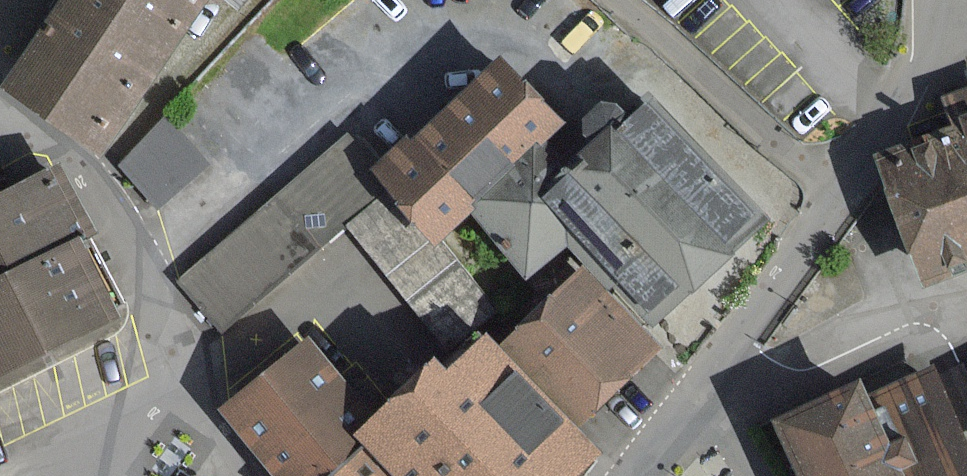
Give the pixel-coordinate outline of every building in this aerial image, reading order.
[(9,76),(102,148),(203,0),(68,0),(9,76)] [(486,213),(538,270),(585,227),(551,190),(569,173),(558,162),(546,149),(573,124),(511,56),(385,171),(452,244),(486,213)] [(569,173),(551,190),(585,227),(665,315),(774,216),(648,79),(622,104),(604,84),(579,107),(597,126),(558,162),(569,173)] [(956,96),(966,124),(966,91),(956,96)] [(209,162),(174,121),(124,163),(159,204),(209,162)] [(885,158),(932,279),(966,265),(966,126),(885,158)] [(503,300),(452,244),(385,171),(350,133),(184,284),(226,329),(344,221),(456,343),(503,300)] [(126,314),(119,300),(88,235),(78,215),(90,210),(66,161),(0,194),(0,375),(126,314)] [(666,348),(592,265),(510,338),(585,421),(666,348)] [(379,437),(414,475),(581,475),(611,450),(585,421),(510,338),(501,328),(459,365),(448,353),(381,413),(368,425),(379,437)] [(368,425),(381,413),(311,336),(226,412),(284,475),(336,475),(379,437),(368,425)] [(780,420),(806,475),(966,475),(966,445),(934,374),(876,401),(867,381),(780,420)] [(379,437),(336,475),(414,475),(379,437)]
